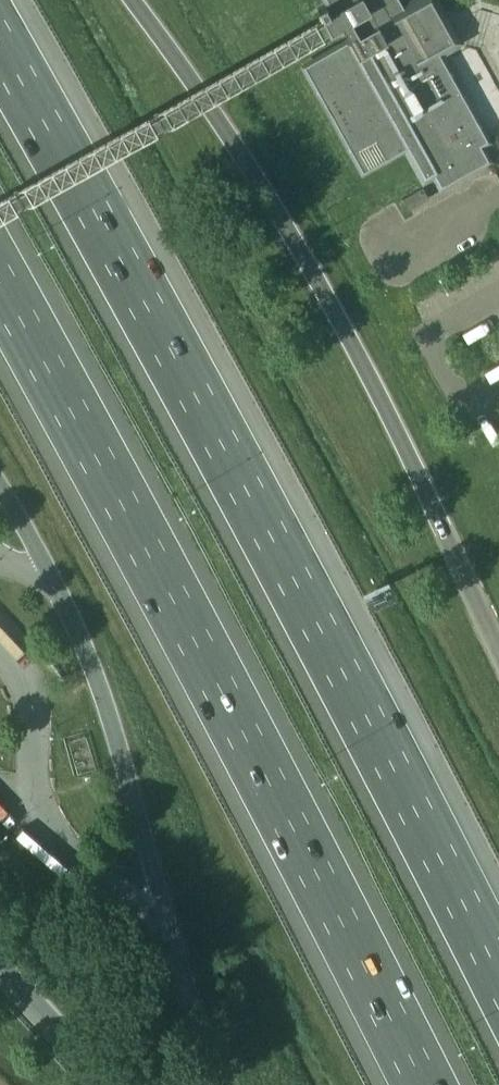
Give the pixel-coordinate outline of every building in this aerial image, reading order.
[(317,7),(322,17),(323,17),(327,24),(331,31),(342,25),(349,39),(303,64),(362,170),(408,145),(424,174),(432,170),(441,185),(488,158),(480,143),(487,139),(428,34),(431,23),(419,0),(404,8),(399,0),(328,0),(328,1),(317,7)] [(331,31),(327,24),(323,17),(322,17),(0,199),(0,221),(331,31)] [(422,186),(402,197),(408,209),(428,197),(422,186)]
